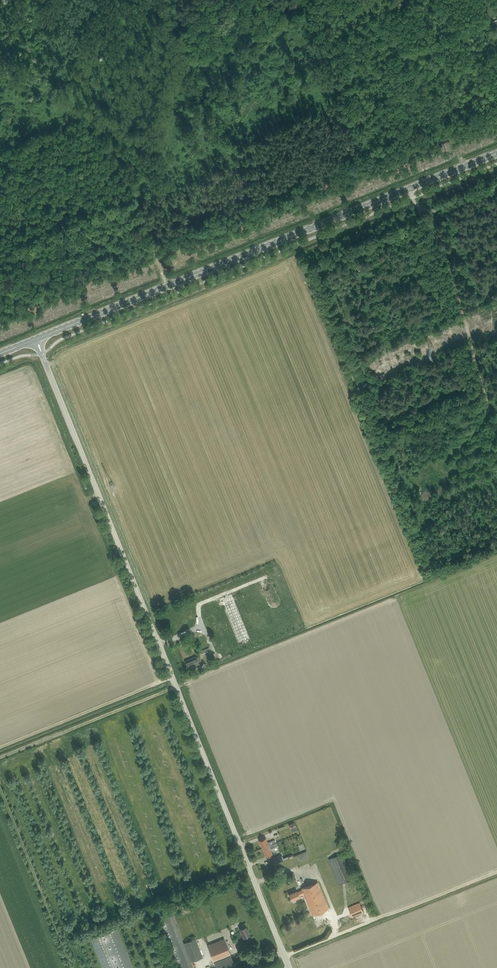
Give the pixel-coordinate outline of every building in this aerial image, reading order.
[(185,661),(188,668),(192,667),(192,669),(200,666),(196,656),(185,661)] [(289,825),(290,828),(290,829),(291,828),(292,830),(297,828),(294,822),(289,825)] [(274,840),(267,842),(265,838),(259,840),(262,848),(276,843),(274,840)] [(277,847),(277,846),(276,843),(262,848),(265,856),(272,854),(270,849),(274,847),(275,848),(277,847)] [(339,885),(354,878),(344,853),(328,859),(339,885)] [(312,915),(328,908),(317,882),(301,889),(302,890),(297,892),(297,891),(288,894),(291,900),(299,897),(299,896),(303,894),(312,915)] [(352,917),(364,912),(360,902),(348,907),(352,917)] [(243,937),(249,935),(246,926),(245,926),(244,924),(240,925),(241,928),(239,929),(243,937)] [(92,939),(103,967),(132,967),(117,929),(92,939)] [(191,962),(203,957),(195,938),(183,943),(191,962)] [(214,962),(231,955),(224,938),(208,945),(214,962)] [(214,962),(216,967),(236,967),(231,955),(214,962)]
